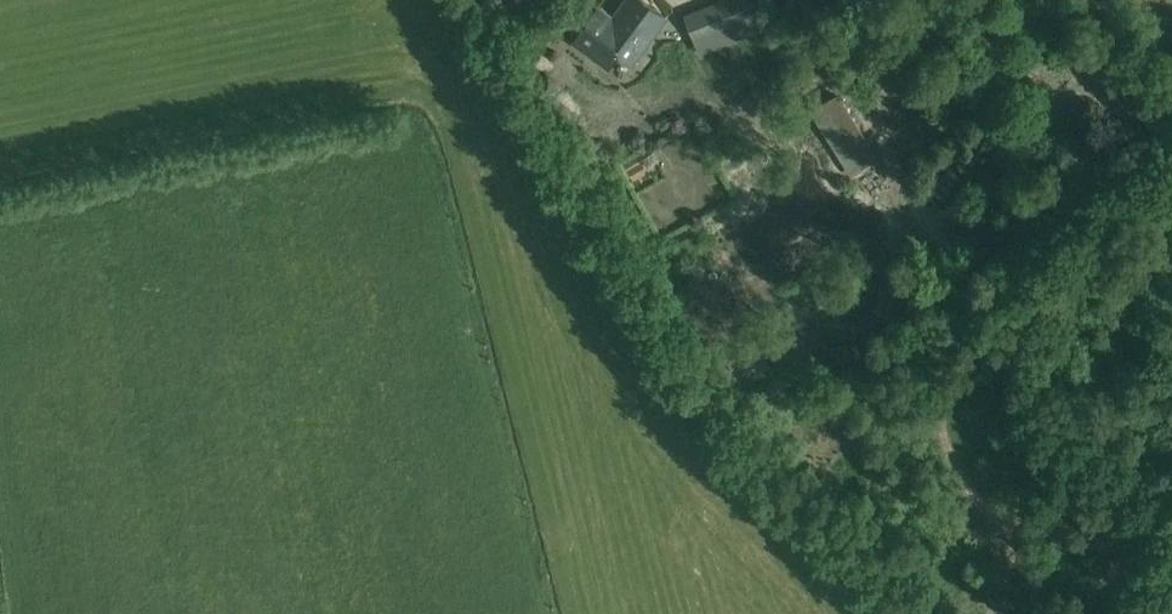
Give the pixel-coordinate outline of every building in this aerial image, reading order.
[(624,4),(613,18),(599,8),(574,42),(609,67),(619,54),(632,64),(658,29),(666,17),(643,0),(627,0),(624,4)] [(685,17),(694,40),(756,15),(750,0),(727,0),(685,17)] [(850,169),(874,153),(837,94),(812,109),(850,169)]
